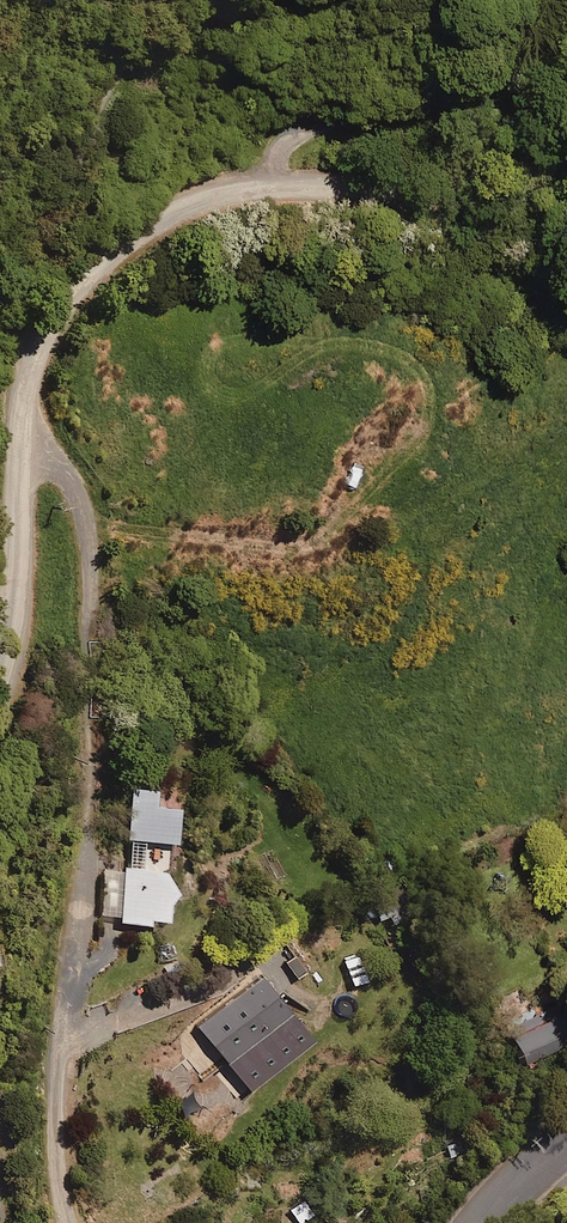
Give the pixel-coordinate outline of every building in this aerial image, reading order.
[(144,832),(172,832),(172,797),(155,796),(152,796),(152,778),(126,778),(126,832),(128,832),(127,858),(120,858),(119,867),(104,866),(102,915),(164,918),(166,859),(143,859),(144,832)] [(354,948),(340,955),(354,985),(368,978),(354,948)] [(286,1003),(259,972),(199,1024),(226,1055),(286,1003)] [(509,1029),(522,1054),(566,1030),(566,998),(509,1029)]
